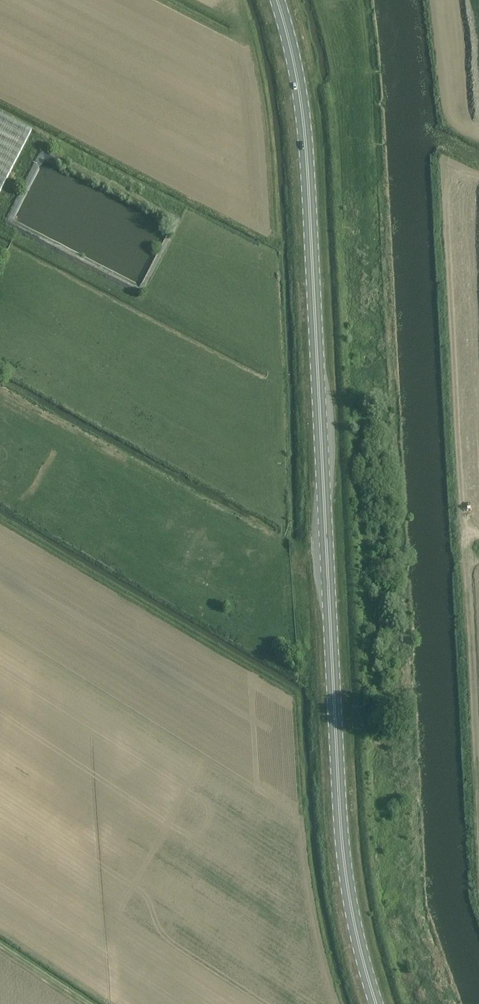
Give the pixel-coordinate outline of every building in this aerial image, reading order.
[(31,132),(0,115),(0,192),(31,132)]
